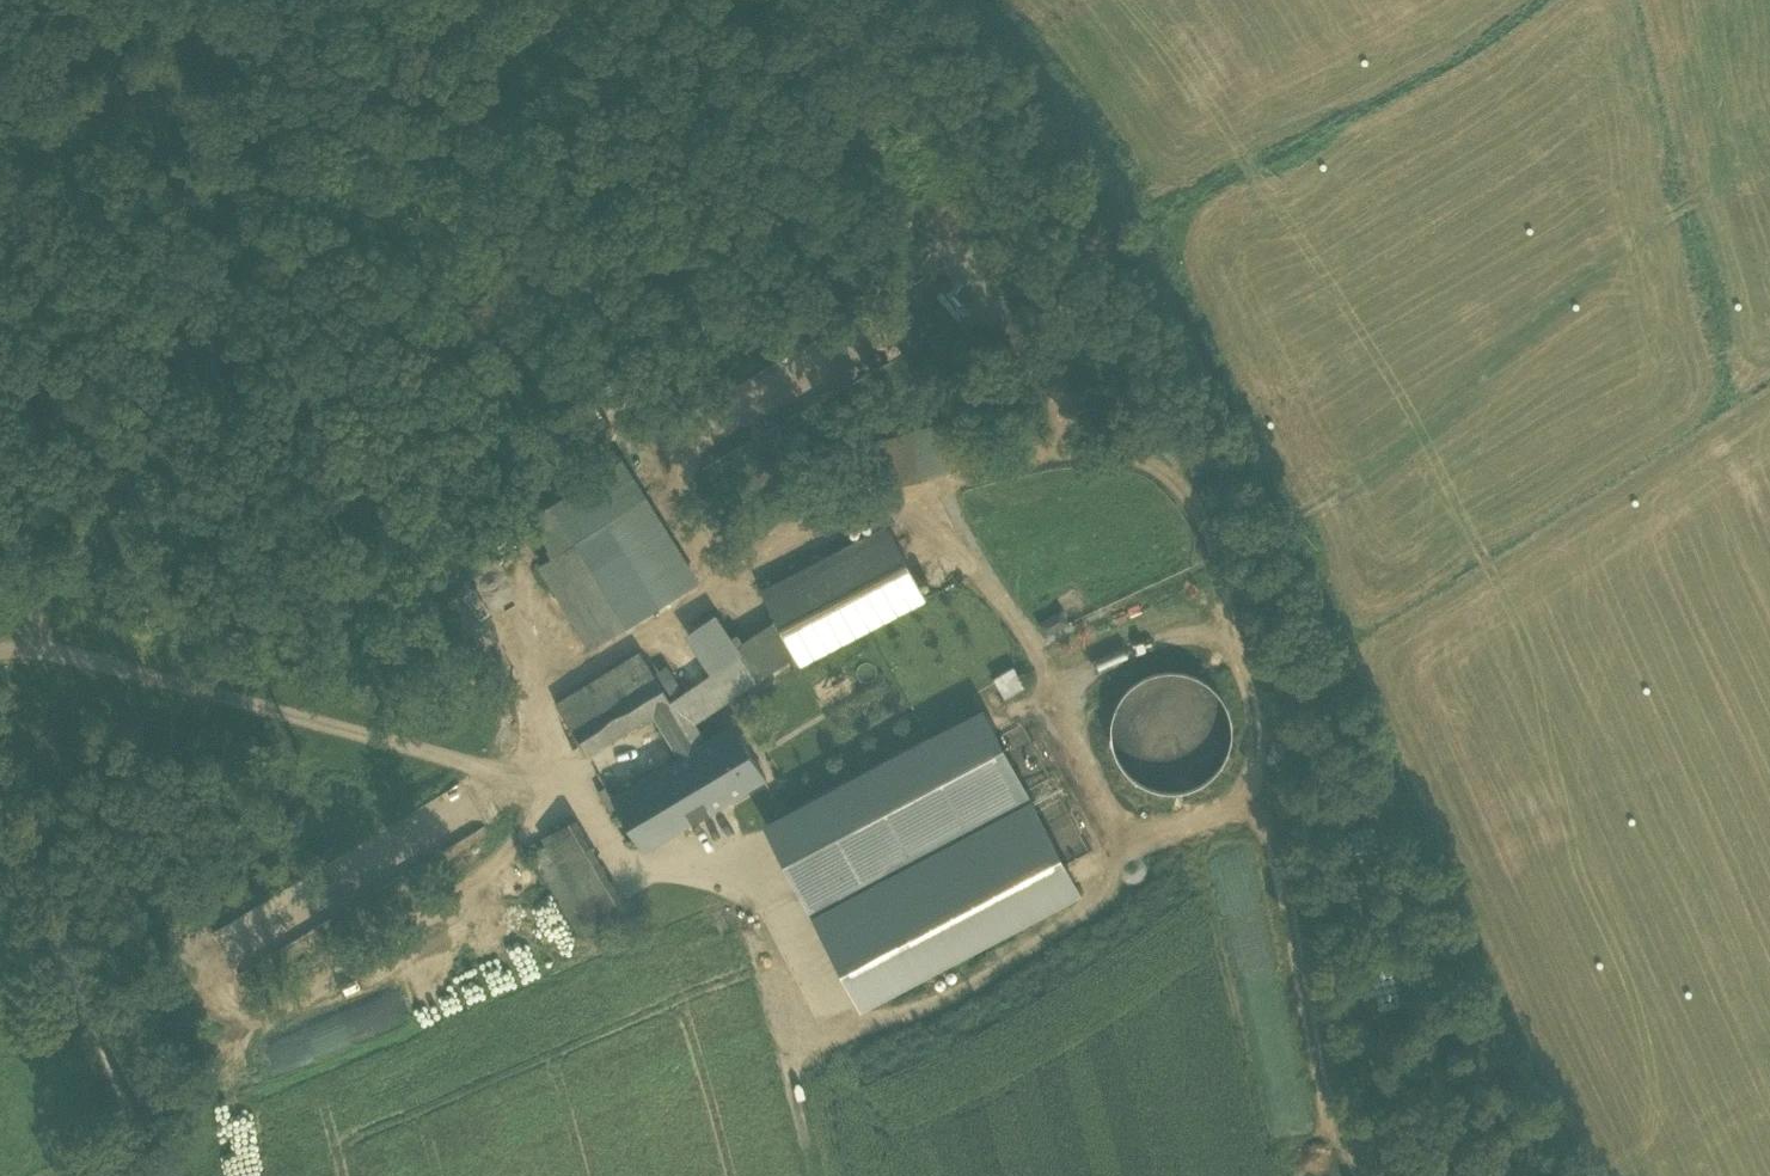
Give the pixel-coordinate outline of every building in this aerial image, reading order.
[(697,582),(622,461),(534,515),(558,553),(606,523),(658,606),(697,582)] [(558,553),(539,564),(591,648),(658,606),(606,523),(558,553)] [(888,525),(761,592),(780,627),(794,655),(798,662),(925,595),(888,525)] [(780,627),(743,650),(759,678),(794,655),(780,627)] [(640,650),(555,703),(568,725),(635,684),(653,673),(640,650)] [(743,650),(670,700),(698,745),(706,740),(694,722),(759,678),(743,650)] [(1004,695),(1023,684),(1012,664),(992,675),(1004,695)] [(1145,675),(1128,686),(1116,702),(1110,721),(1111,741),(1118,760),(1131,776),(1148,786),(1168,790),(1188,788),(1206,780),(1220,766),(1229,748),(1232,728),(1228,708),(1218,691),(1203,678),(1184,670),(1164,669),(1145,675)] [(670,700),(653,673),(635,684),(648,704),(653,712),(679,756),(698,745),(670,700)] [(635,684),(568,725),(586,754),(636,722),(631,715),(648,704),(635,684)] [(648,704),(631,715),(636,722),(653,712),(648,704)] [(982,706),(762,823),(861,1007),(1081,891),(982,706)] [(706,740),(698,745),(728,799),(765,776),(734,723),(706,740)] [(679,756),(663,766),(695,819),(728,799),(698,745),(679,756)] [(633,784),(612,797),(644,849),(695,819),(663,766),(633,784)] [(624,768),(602,780),(612,797),(633,784),(624,768)] [(570,822),(542,838),(546,844),(554,857),(581,841),(570,822)] [(581,841),(554,857),(562,871),(549,879),(577,928),(591,920),(619,904),(581,841)] [(554,857),(546,844),(533,852),(549,879),(562,871),(554,857)] [(666,884),(633,891),(639,917),(672,911),(666,884)] [(260,962),(259,914),(223,915),(224,963),(260,962)]
